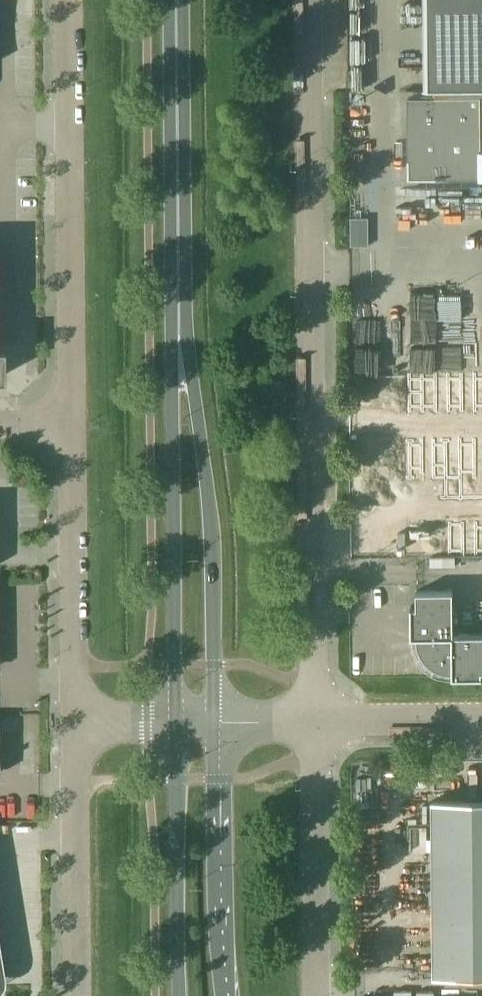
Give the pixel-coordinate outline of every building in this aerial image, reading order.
[(407,98),(407,178),(462,178),(480,178),(480,151),(481,151),(481,0),(421,0),(423,90),(433,89),(433,97),(407,98)] [(407,374),(408,556),(481,555),(481,373),(407,374)] [(281,393),(280,381),(280,380),(271,380),(271,393),(281,393)] [(453,634),(452,590),(416,590),(416,606),(412,606),(412,605),(410,605),(410,635),(416,635),(417,642),(418,647),(421,653),(425,658),(429,662),(434,666),(440,668),(446,670),(452,670),(452,676),(481,676),(481,674),(481,670),(481,633),(453,634)] [(432,799),(434,974),(481,974),(481,799),(432,799)]
